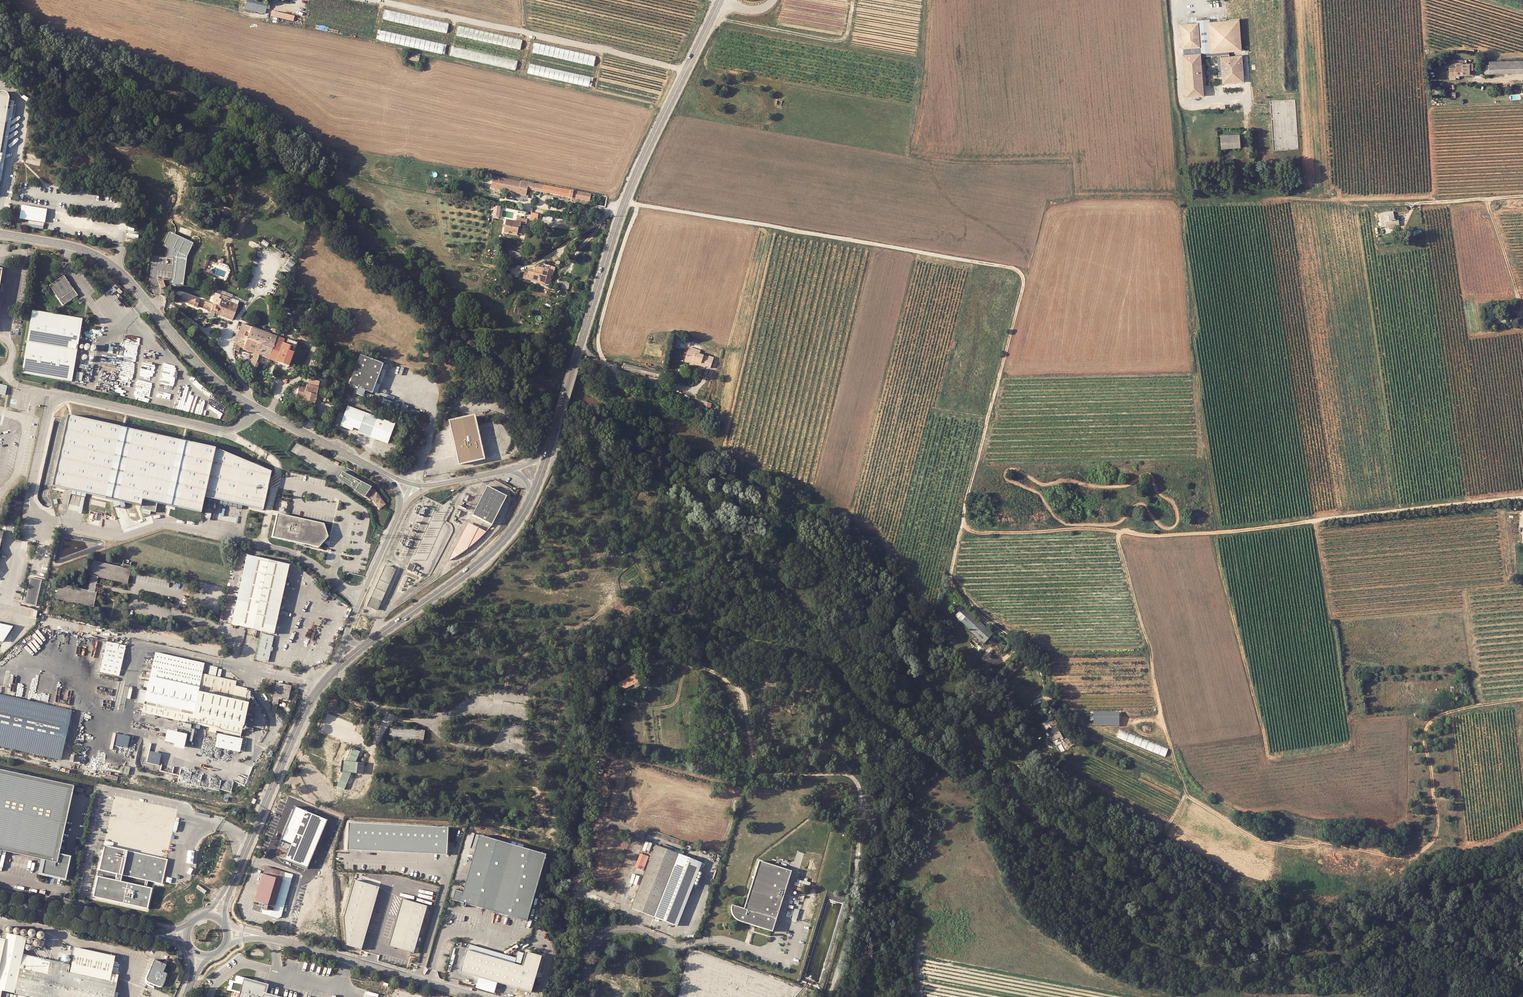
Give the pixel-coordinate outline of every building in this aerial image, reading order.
[(247,10),(266,13),(269,0),(248,0),(247,10)] [(450,24),(387,10),(385,19),(448,33),(450,24)] [(296,16),(273,11),(272,16),(295,21),(296,16)] [(1196,20),(1197,23),(1199,22),(1200,47),(1201,53),(1211,53),(1208,22),(1210,22),(1210,19),(1196,20)] [(1210,22),(1208,22),(1211,53),(1226,52),(1230,51),(1242,50),(1240,19),(1210,22)] [(1197,23),(1180,24),(1182,48),(1200,47),(1199,22),(1197,23)] [(522,40),(460,26),(458,35),(520,49),(522,40)] [(445,44),(382,31),(380,40),(443,54),(445,44)] [(598,57),(536,43),(534,52),(595,66),(598,57)] [(1186,97),(1204,95),(1201,53),(1183,54),(1186,97)] [(1221,57),(1223,83),(1244,82),(1242,55),(1230,56),(1221,57)] [(1464,60),(1450,60),(1450,75),(1456,75),(1470,74),(1470,69),(1470,63),(1464,63),(1464,60)] [(1490,74),(1522,73),(1522,60),(1489,61),(1489,65),(1490,74)] [(592,77),(530,64),(528,73),(590,86),(592,77)] [(7,101),(0,149),(0,176),(13,102),(7,101)] [(1238,134),(1219,135),(1220,148),(1239,147),(1238,134)] [(528,189),(591,201),(592,194),(571,190),(571,191),(522,181),(522,183),(493,177),(491,188),(527,195),(528,189)] [(22,206),(20,218),(45,223),(47,210),(22,206)] [(1393,211),(1379,214),(1381,228),(1388,227),(1388,226),(1395,225),(1395,226),(1399,226),(1399,220),(1395,221),(1393,211)] [(538,221),(540,214),(532,212),(530,220),(538,221)] [(504,220),(502,233),(511,234),(515,235),(516,235),(516,233),(517,233),(517,230),(519,230),(520,223),(521,223),(525,224),(527,218),(516,216),(515,221),(504,220)] [(171,279),(171,282),(184,284),(187,254),(193,242),(178,235),(169,232),(164,244),(169,246),(168,255),(174,256),(171,279)] [(521,253),(512,250),(508,259),(518,262),(521,253)] [(295,262),(290,258),(282,269),(287,273),(295,262)] [(531,281),(539,283),(549,285),(551,280),(555,267),(544,264),(543,268),(540,277),(533,275),(531,281)] [(540,277),(543,268),(536,266),(534,270),(529,269),(527,274),(524,274),(523,279),(531,281),(533,275),(540,277)] [(282,269),(279,273),(284,277),(287,273),(282,269)] [(63,276),(49,286),(63,306),(78,295),(64,276),(63,276)] [(212,310),(217,312),(219,307),(222,299),(219,298),(220,295),(217,293),(213,304),(200,299),(200,300),(184,293),(182,297),(177,295),(174,300),(180,303),(181,300),(194,305),(193,306),(197,307),(198,306),(208,310),(211,312),(212,310)] [(237,308),(238,305),(222,299),(219,307),(217,312),(216,313),(232,320),(237,308)] [(311,309),(305,304),(301,310),(303,312),(303,314),(305,316),(311,309)] [(82,318),(33,310),(24,364),(22,372),(72,381),(81,326),(82,318)] [(1497,321),(1497,316),(1494,316),(1494,322),(1496,322),(1496,324),(1505,323),(1505,322),(1507,321),(1507,315),(1504,316),(1505,320),(1497,321)] [(276,347),(280,338),(278,337),(271,334),(242,323),(237,336),(246,341),(244,346),(240,344),(235,342),(235,345),(234,350),(238,352),(240,348),(254,353),(249,367),(256,370),(261,356),(268,359),(273,346),(276,347)] [(246,341),(237,336),(235,342),(240,344),(244,346),(246,341)] [(273,346),(268,359),(272,360),(283,365),(284,368),(288,367),(290,363),(297,342),(291,340),(285,338),(284,339),(280,338),(276,347),(273,346)] [(690,347),(686,357),(694,360),(693,363),(704,367),(704,365),(709,367),(713,357),(707,355),(707,357),(699,354),(693,352),(694,348),(690,347)] [(361,355),(350,384),(373,393),(383,367),(384,364),(361,355)] [(624,364),(623,369),(640,373),(640,375),(644,376),(645,374),(660,377),(661,373),(624,364)] [(294,387),(291,397),(301,399),(315,402),(319,388),(307,384),(306,388),(299,386),(299,388),(294,387)] [(380,402),(380,403),(396,409),(397,405),(382,399),(380,402)] [(341,425),(353,429),(354,428),(359,429),(358,431),(387,443),(394,424),(358,411),(348,407),(341,425)] [(476,417),(475,414),(449,420),(451,429),(458,463),(485,457),(478,426),(476,417)] [(72,416),(67,415),(51,486),(127,506),(136,508),(140,506),(141,509),(155,512),(157,503),(165,505),(176,508),(201,513),(204,497),(209,498),(262,510),(270,477),(271,472),(257,466),(254,465),(216,448),(184,441),(181,441),(125,428),(72,416)] [(347,483),(352,487),(362,493),(361,495),(367,499),(369,498),(377,510),(384,505),(375,493),(373,490),(372,490),(371,489),(370,490),(368,489),(371,485),(360,479),(340,468),(336,475),(347,483)] [(506,498),(487,488),(472,517),(491,527),(506,498)] [(324,524),(277,513),(277,515),(272,536),(318,547),(328,537),(324,524)] [(465,533),(469,524),(466,523),(448,559),(448,560),(461,552),(456,550),(458,543),(459,543),(465,533)] [(484,532),(469,524),(465,533),(459,543),(458,543),(456,550),(461,552),(467,548),(478,539),(484,532)] [(289,567),(247,557),(231,626),(274,635),(289,567)] [(88,590),(59,584),(56,598),(94,607),(98,591),(95,591),(96,587),(98,584),(99,576),(128,583),(131,568),(93,560),(90,574),(91,575),(88,590)] [(369,603),(379,608),(379,609),(397,569),(389,565),(387,564),(369,603)] [(41,580),(30,577),(24,603),(36,605),(41,580)] [(987,643),(995,634),(964,607),(956,616),(987,643)] [(2,642),(14,625),(0,622),(0,641),(2,642)] [(256,659),(269,662),(274,637),(262,634),(256,659)] [(107,641),(101,671),(120,675),(127,645),(107,641)] [(203,673),(205,662),(157,651),(154,663),(153,667),(152,671),(150,680),(149,686),(148,689),(145,700),(194,711),(203,673)] [(211,666),(210,673),(217,674),(219,667),(211,666)] [(645,678),(641,671),(637,673),(641,681),(645,678)] [(236,680),(203,673),(194,711),(145,700),(145,702),(143,711),(173,718),(220,728),(242,733),(248,702),(244,701),(247,689),(247,688),(235,685),(236,680)] [(641,681),(637,673),(631,676),(633,679),(629,681),(627,678),(615,684),(618,689),(626,688),(634,684),(635,687),(642,683),(641,681)] [(292,687),(276,683),(273,696),(288,700),(292,687)] [(142,688),(139,701),(145,702),(145,700),(148,689),(142,688)] [(621,690),(610,695),(613,701),(617,699),(621,697),(624,696),(621,690)] [(7,748),(13,749),(58,759),(69,710),(14,698),(7,696),(0,695),(0,746),(7,748)] [(621,697),(617,699),(621,708),(627,705),(624,699),(623,700),(621,697)] [(1096,712),(1096,726),(1123,725),(1122,711),(1096,712)] [(1055,723),(1054,720),(1048,723),(1053,733),(1056,740),(1060,738),(1062,736),(1059,730),(1055,723)] [(425,730),(391,725),(389,739),(423,744),(425,730)] [(191,734),(170,730),(168,741),(178,744),(177,747),(187,749),(191,734)] [(130,735),(118,732),(115,744),(127,747),(130,735)] [(243,738),(219,733),(216,744),(241,749),(243,738)] [(360,751),(353,748),(348,760),(344,761),(342,772),(336,787),(344,790),(351,773),(364,774),(366,763),(356,762),(360,751)] [(162,752),(149,749),(147,761),(159,764),(162,752)] [(74,756),(71,755),(69,761),(79,764),(80,761),(81,757),(74,756)] [(75,785),(0,767),(0,848),(44,858),(41,872),(65,877),(70,855),(64,854),(59,852),(73,790),(75,785)] [(116,777),(100,773),(99,778),(115,782),(116,777)] [(291,839),(285,854),(306,863),(306,862),(325,815),(293,802),(280,835),(291,839)] [(447,855),(448,827),(348,823),(347,850),(447,855)] [(531,919),(550,855),(485,836),(479,854),(470,885),(468,894),(460,892),(457,901),(463,902),(462,905),(462,906),(462,907),(463,907),(464,907),(465,907),(467,903),(482,908),(487,909),(488,906),(531,919)] [(678,925),(701,863),(654,844),(631,906),(678,925)] [(168,860),(102,846),(97,869),(116,874),(114,881),(95,876),(90,897),(147,910),(152,890),(145,888),(146,879),(163,883),(168,860)] [(771,932),(789,871),(756,861),(742,910),(730,907),(731,914),(734,920),(771,932)] [(283,872),(263,867),(252,904),(250,911),(259,913),(260,910),(265,911),(265,910),(273,912),(275,904),(274,904),(283,872)] [(347,945),(361,949),(379,887),(355,880),(344,918),(347,945)] [(214,891),(205,885),(203,888),(210,893),(212,894),(214,891)] [(427,906),(402,899),(400,907),(389,946),(413,953),(427,906)] [(25,937),(6,932),(4,940),(0,939),(0,990),(13,993),(21,955),(25,937)] [(525,964),(469,947),(462,971),(510,986),(517,988),(533,992),(535,991),(536,989),(539,979),(546,955),(530,950),(525,964)] [(13,993),(33,996),(115,996),(118,984),(110,982),(111,975),(115,958),(76,949),(70,974),(67,974),(69,966),(21,955),(13,993)] [(155,986),(156,984),(159,985),(160,986),(161,986),(162,986),(162,985),(163,985),(164,984),(168,973),(164,971),(167,964),(155,959),(146,982),(155,986)] [(119,977),(111,975),(110,982),(118,984),(119,977)] [(233,982),(231,990),(240,992),(239,996),(274,996),(264,994),(266,986),(252,982),(243,980),(242,985),(233,982)]
